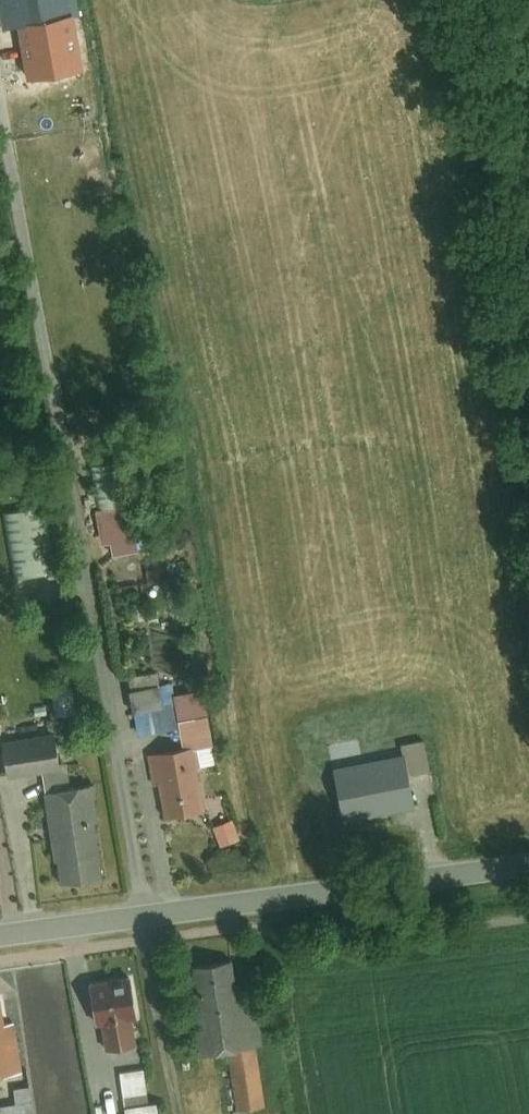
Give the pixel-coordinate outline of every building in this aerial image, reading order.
[(60,0),(1,0),(6,26),(17,23),(29,80),(74,71),(60,0)] [(45,502),(6,509),(17,574),(56,567),(45,502)] [(171,681),(133,688),(141,732),(178,725),(171,681)] [(75,685),(55,686),(56,712),(77,711),(75,685)] [(217,738),(212,712),(183,717),(188,743),(200,741),(217,738)] [(432,764),(424,725),(401,730),(406,750),(409,768),(432,764)] [(68,733),(4,744),(11,782),(75,771),(68,733)] [(188,743),(156,749),(167,814),(212,806),(200,741),(188,743)] [(406,750),(333,765),(344,818),(417,803),(409,768),(406,750)] [(95,781),(52,789),(67,878),(111,870),(95,781)] [(219,841),(238,836),(232,815),(213,821),(219,841)] [(241,959),(199,966),(213,1049),(235,1046),(259,1042),(267,1040),(260,998),(248,1000),(241,959)] [(134,975),(92,982),(98,1020),(106,1018),(110,1044),(144,1038),(134,975)] [(0,1000),(0,1075),(27,1071),(19,1020),(5,1023),(1,1000),(0,1000)] [(244,1104),(268,1100),(259,1042),(235,1046),(244,1104)] [(124,1067),(132,1113),(133,1113),(155,1110),(148,1064),(124,1067)] [(0,1102),(0,1113),(31,1113),(28,1097),(0,1102)]
